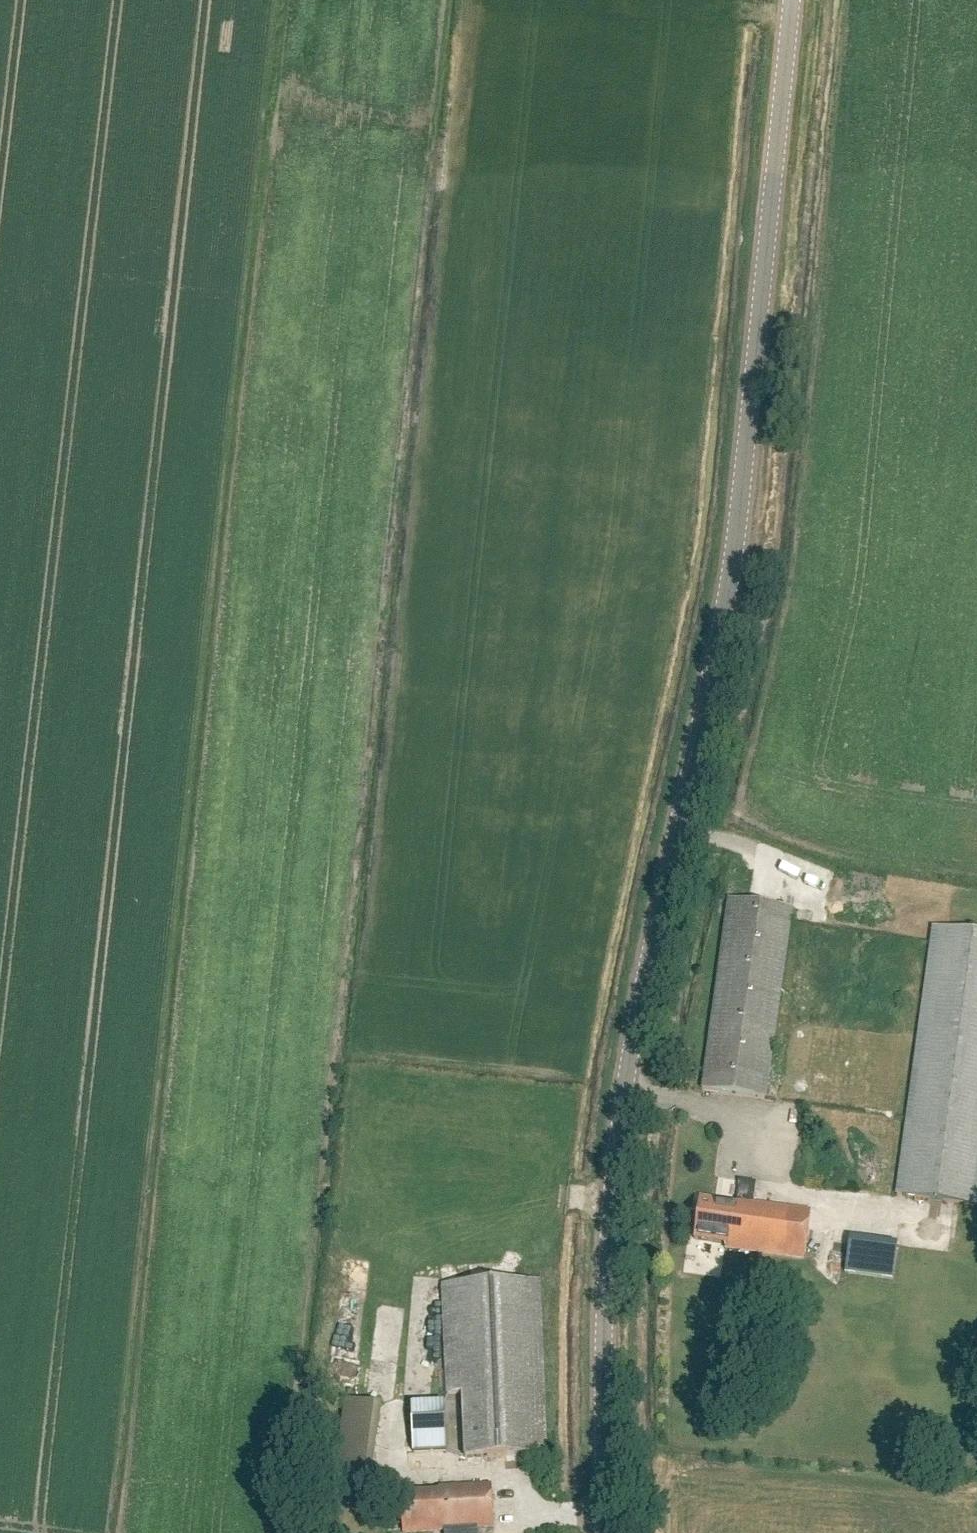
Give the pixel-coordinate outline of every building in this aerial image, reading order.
[(766,1098),(793,908),(729,899),(702,1089),(766,1098)] [(976,1202),(976,933),(934,927),(897,1194),(976,1205),(976,1202)] [(812,1210),(754,1202),(757,1182),(740,1180),(737,1203),(700,1198),(695,1239),(730,1244),(729,1249),(805,1260),(812,1210)] [(900,1280),(906,1251),(859,1240),(852,1270),(900,1280)] [(547,1454),(539,1280),(443,1284),(448,1394),(463,1393),(466,1457),(547,1454)] [(413,1452),(447,1451),(445,1402),(411,1404),(413,1452)] [(478,1529),(495,1527),(492,1484),(440,1487),(440,1489),(402,1491),(404,1532),(446,1530),(446,1532),(478,1532),(478,1529)]
